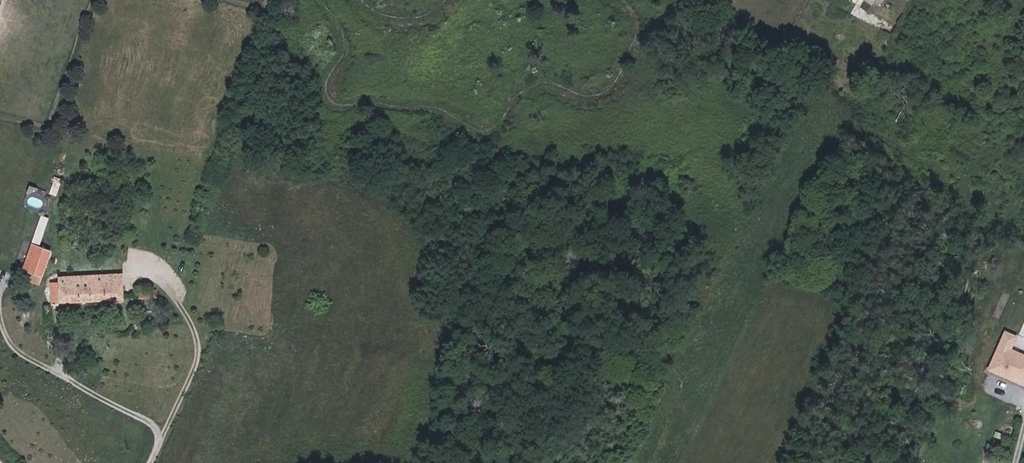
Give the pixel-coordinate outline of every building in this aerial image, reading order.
[(842,45),(847,38),(839,32),(834,39),(842,45)] [(42,207),(47,190),(30,185),(25,202),(42,207)] [(42,242),(51,215),(45,213),(35,240),(42,242)] [(44,275),(53,250),(34,243),(25,268),(44,275)] [(41,284),(43,277),(29,272),(26,279),(41,284)] [(124,300),(122,274),(59,277),(59,282),(50,283),(52,303),(124,300)] [(1014,348),(1019,334),(1004,329),(988,370),(1023,384),(1023,352),(1014,348)] [(995,393),(999,386),(993,383),(989,390),(990,390),(986,398),(991,401),(995,393)]
